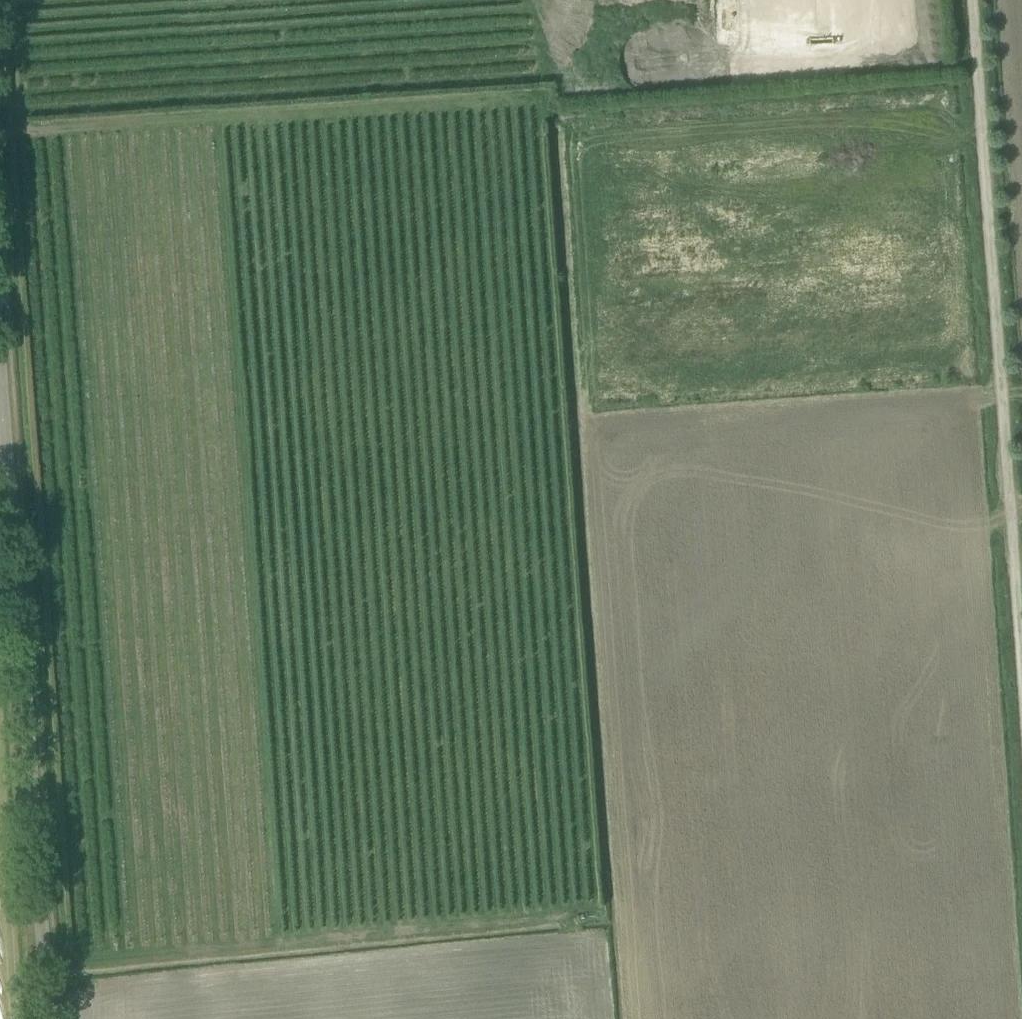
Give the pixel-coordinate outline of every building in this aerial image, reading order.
[(904,0),(744,0),(746,41),(765,39),(766,51),(887,44),(887,33),(906,32),(904,0)]
